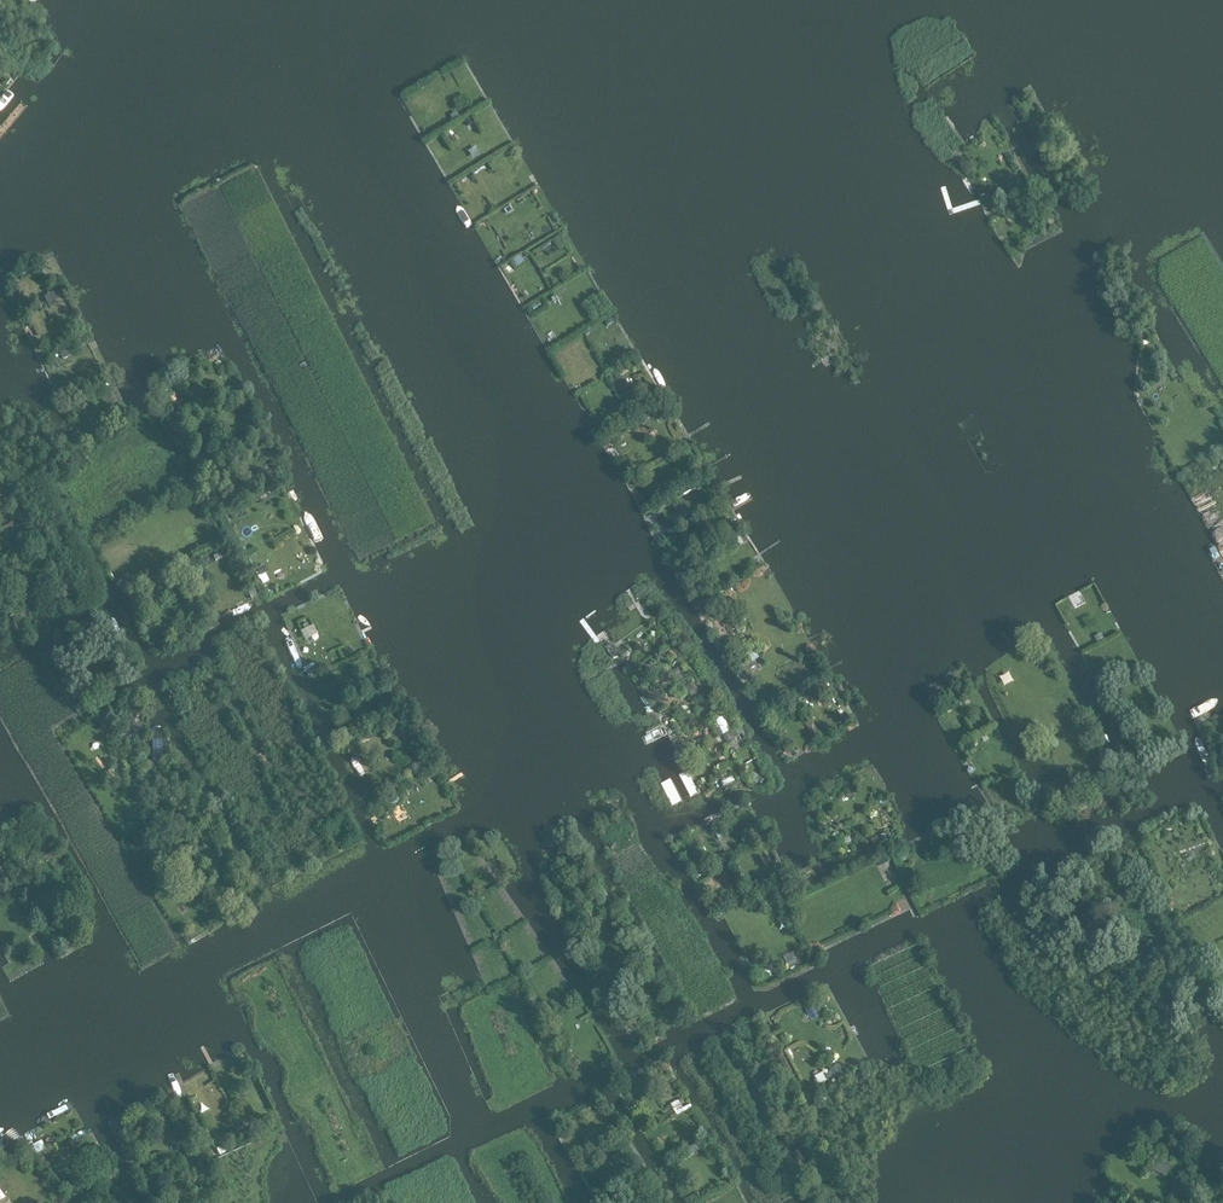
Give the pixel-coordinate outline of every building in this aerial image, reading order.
[(458,112),(451,116),(455,122),(462,118),(458,112)] [(468,126),(474,123),(470,117),(465,120),(468,126)] [(996,179),(1006,171),(997,160),(987,169),(996,179)] [(507,214),(514,210),(511,205),(504,209),(507,214)] [(566,246),(560,236),(554,240),(560,250),(566,246)] [(517,267),(527,261),(523,256),(521,257),(520,255),(512,260),(517,267)] [(48,305),(58,300),(53,292),(44,297),(48,305)] [(542,306),(539,301),(531,306),(533,311),(542,306)] [(608,326),(615,321),(612,316),(605,321),(608,326)] [(92,342),(89,335),(82,339),(86,345),(92,342)] [(71,357),(67,349),(59,353),(63,360),(71,357)] [(240,385),(224,391),(227,399),(243,393),(240,385)] [(174,404),(178,402),(174,394),(170,396),(174,404)] [(695,516),(690,508),(679,514),(684,522),(695,516)] [(740,546),(748,541),(743,533),(735,537),(740,546)] [(223,551),(213,556),(216,561),(226,556),(223,551)] [(206,566),(209,559),(202,555),(198,562),(206,566)] [(261,576),(268,572),(264,565),(257,569),(261,576)] [(720,604),(715,597),(704,604),(709,611),(720,604)] [(305,641),(318,635),(313,626),(310,627),(308,623),(303,625),(305,629),(300,632),(305,641)] [(1104,639),(1101,634),(1094,637),(1097,642),(1104,639)] [(45,662),(66,654),(62,644),(41,652),(45,662)] [(611,644),(606,648),(614,660),(618,658),(617,656),(622,652),(619,647),(614,650),(611,644)] [(692,697),(700,691),(693,682),(686,687),(692,697)] [(372,713),(360,719),(364,726),(375,721),(372,713)] [(163,762),(162,730),(152,730),(153,762),(163,762)] [(729,744),(736,741),(734,739),(739,736),(738,733),(733,735),(730,730),(723,734),(729,744)] [(687,771),(679,775),(691,797),(699,793),(687,771)] [(755,787),(758,782),(756,781),(759,776),(756,774),(750,784),(755,787)] [(673,806),(683,801),(671,779),(661,784),(673,806)] [(390,807),(401,801),(398,797),(387,803),(390,807)] [(731,853),(721,832),(716,835),(727,855),(731,853)] [(883,842),(888,839),(885,833),(879,836),(883,842)] [(49,853),(42,857),(46,863),(53,859),(49,853)] [(907,860),(904,853),(898,855),(902,863),(907,860)] [(888,861),(886,857),(878,861),(880,866),(888,861)] [(797,958),(795,952),(784,957),(787,964),(797,958)] [(603,966),(601,971),(608,975),(611,969),(603,966)] [(842,1067),(840,1065),(831,1069),(832,1071),(825,1074),(828,1080),(833,1078),(834,1081),(848,1074),(844,1066),(842,1067)] [(828,1081),(823,1072),(815,1076),(819,1085),(828,1081)] [(683,1109),(679,1101),(671,1105),(677,1116),(692,1108),(691,1105),(683,1109)] [(53,1144),(49,1137),(41,1141),(45,1149),(53,1144)] [(37,1156),(32,1142),(27,1144),(33,1158),(37,1156)] [(699,1144),(688,1149),(691,1155),(702,1150),(699,1144)] [(224,1146),(217,1150),(220,1157),(227,1153),(224,1146)]
